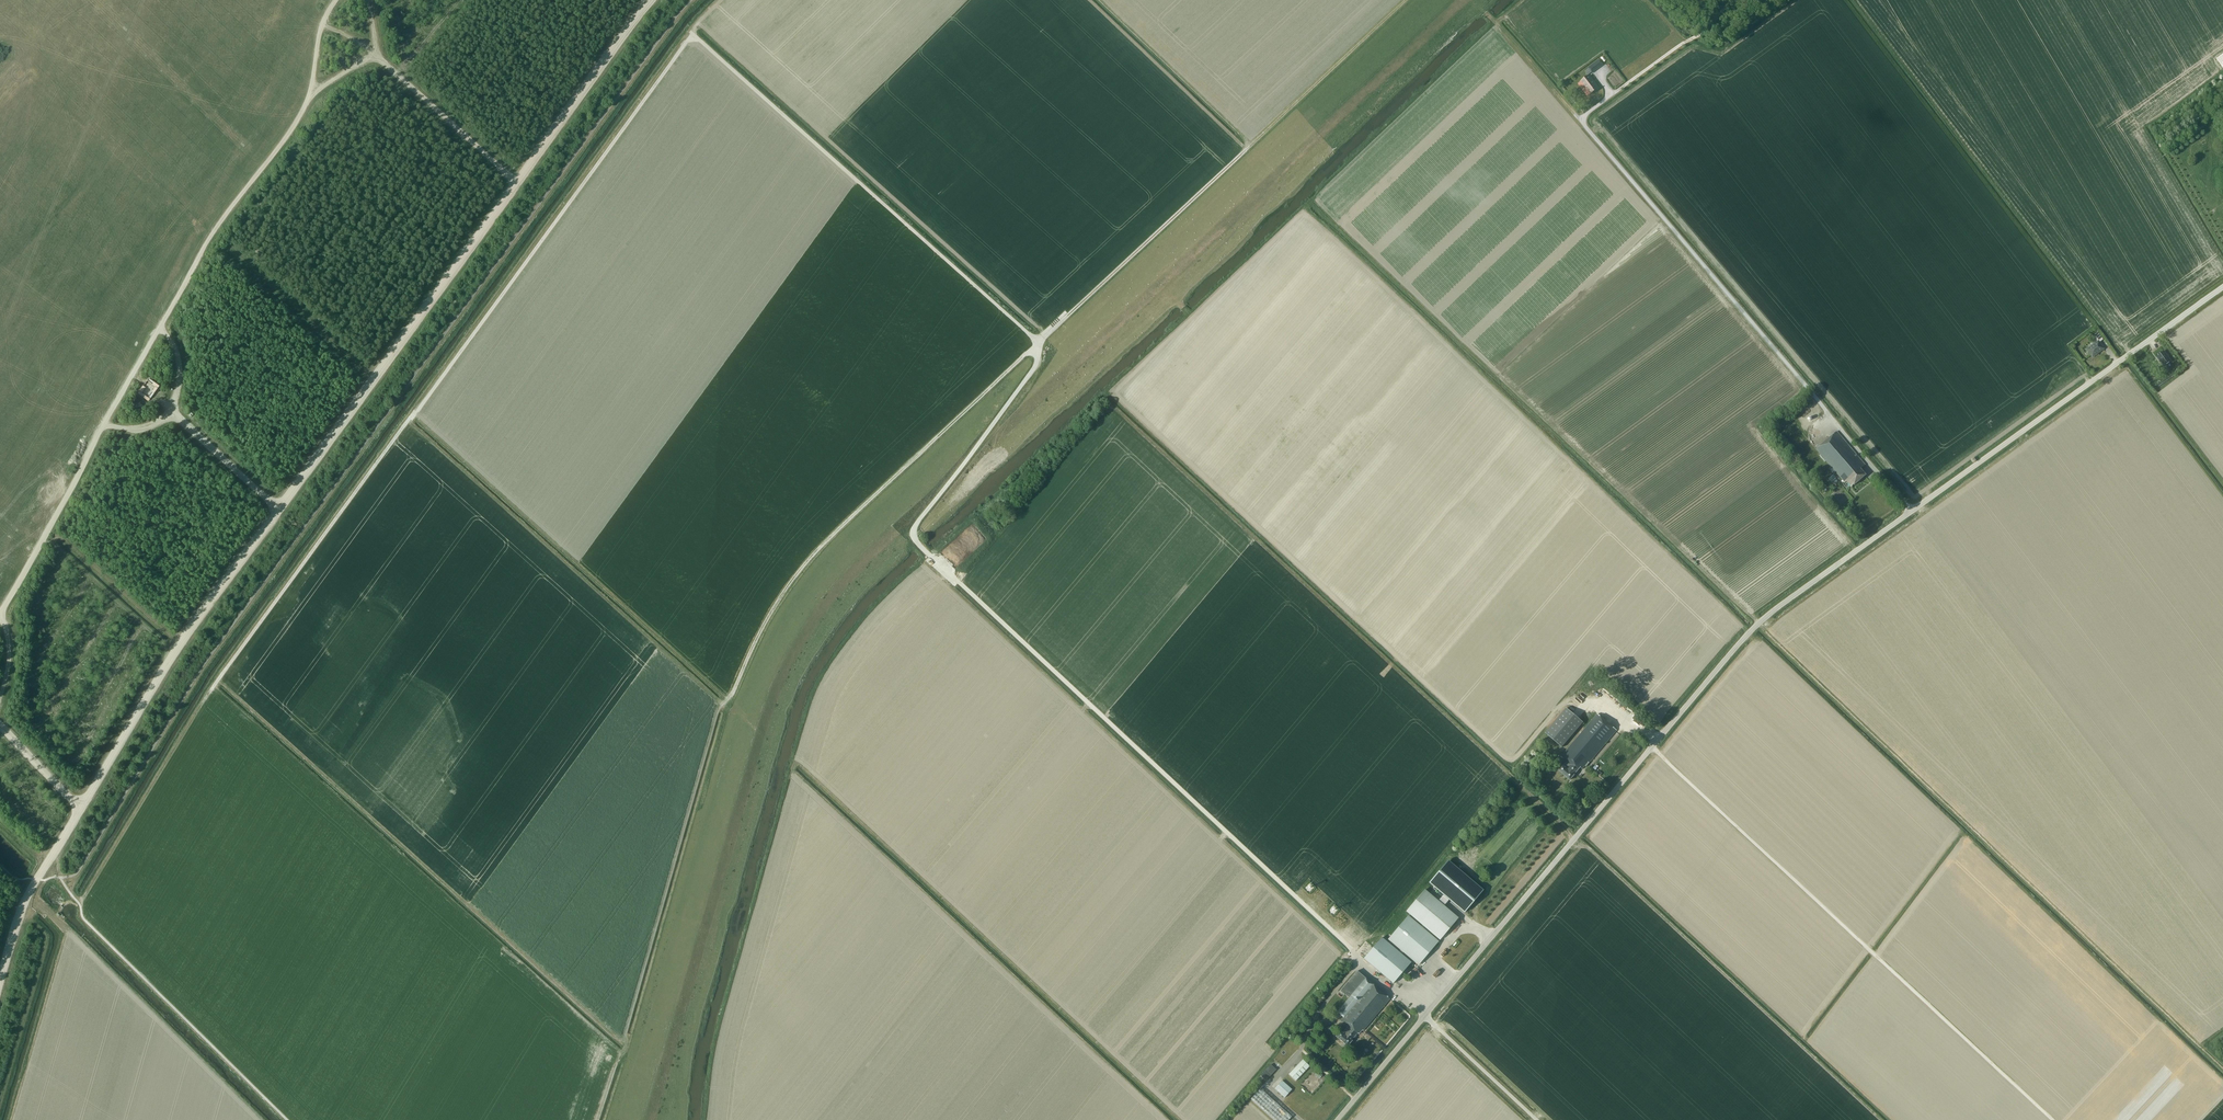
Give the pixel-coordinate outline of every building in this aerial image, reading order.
[(1589,68),(1593,73),(1603,65),(1599,60),(1589,68)] [(1579,84),(1582,89),(1585,87),(1590,94),(1598,88),(1589,76),(1581,82),(1579,84)] [(2092,356),(2103,349),(2099,343),(2103,340),(2098,332),(2093,335),(2096,339),(2092,342),(2094,345),(2088,350),(2092,356)] [(2159,356),(2157,357),(2163,366),(2171,361),(2164,352),(2162,353),(2161,352),(2158,354),(2159,356)] [(143,386),(138,394),(150,401),(159,385),(154,382),(152,385),(155,386),(148,397),(142,393),(146,387),(143,386)] [(1833,472),(1834,470),(1845,483),(1847,481),(1851,486),(1865,475),(1860,469),(1865,465),(1837,431),(1816,449),(1832,468),(1831,470),(1833,472)] [(1584,722),(1566,708),(1545,733),(1562,747),(1584,722)] [(1617,730),(1597,714),(1580,734),(1567,749),(1561,756),(1568,762),(1564,766),(1563,765),(1559,770),(1570,780),(1581,767),(1582,769),(1585,765),(1586,766),(1617,730)] [(1450,900),(1466,913),(1485,889),(1448,860),(1430,883),(1444,895),(1440,900),(1446,905),(1450,900)] [(1459,919),(1425,890),(1407,911),(1441,940),(1459,919)] [(1408,916),(1388,939),(1419,965),(1438,942),(1408,916)] [(1383,938),(1376,946),(1365,959),(1394,984),(1412,963),(1383,938)] [(1357,971),(1340,991),(1349,998),(1333,1016),(1347,1027),(1343,1032),(1340,1030),(1336,1036),(1347,1046),(1352,1040),(1351,1040),(1358,1032),(1359,1033),(1363,1029),(1364,1030),(1390,999),(1357,971)] [(1334,1033),(1332,1026),(1325,1027),(1327,1035),(1334,1033)] [(1303,1059),(1289,1074),(1296,1081),(1310,1066),(1303,1059)] [(1260,1075),(1265,1080),(1276,1069),(1271,1064),(1260,1075)] [(1319,1079),(1321,1077),(1323,1075),(1318,1071),(1314,1074),(1319,1079)] [(1284,1097),(1292,1089),(1282,1080),(1275,1089),(1284,1097)] [(1291,1117),(1260,1088),(1251,1099),(1274,1119),(1288,1119),(1291,1117)]
